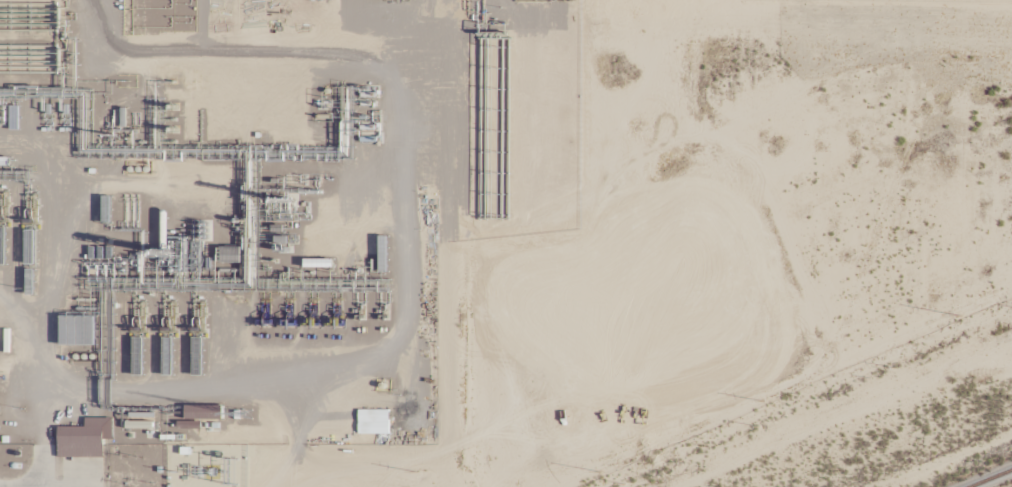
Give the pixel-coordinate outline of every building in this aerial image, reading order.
[(390,411),(359,411),(359,435),(389,435),(390,411)] [(113,439),(114,419),(85,419),(85,438),(113,439)]
